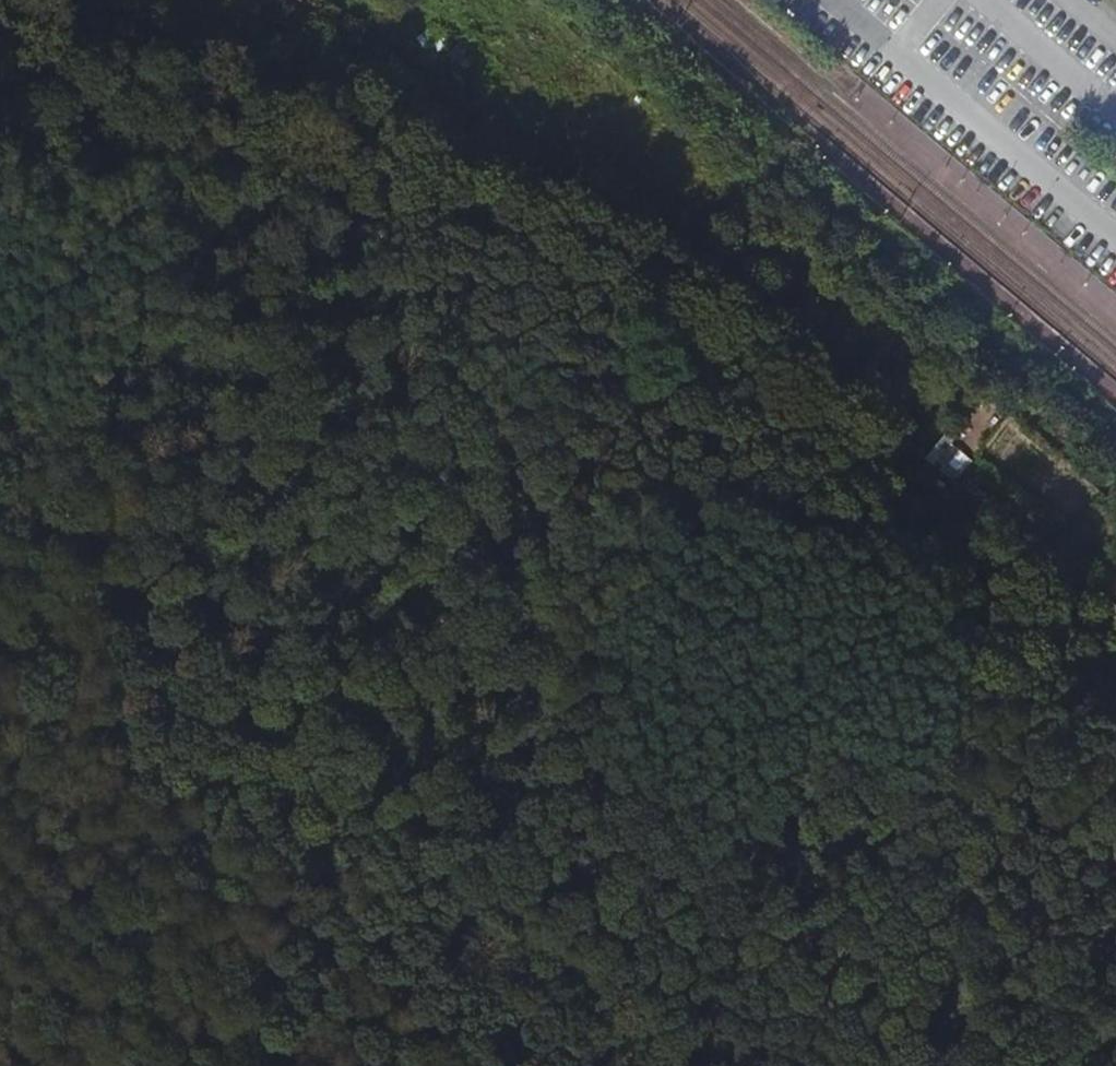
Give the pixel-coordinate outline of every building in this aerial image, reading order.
[(926,461),(957,483),(971,462),(940,440),(926,461)] [(974,463),(958,484),(987,505),(1003,484),(974,463)]
